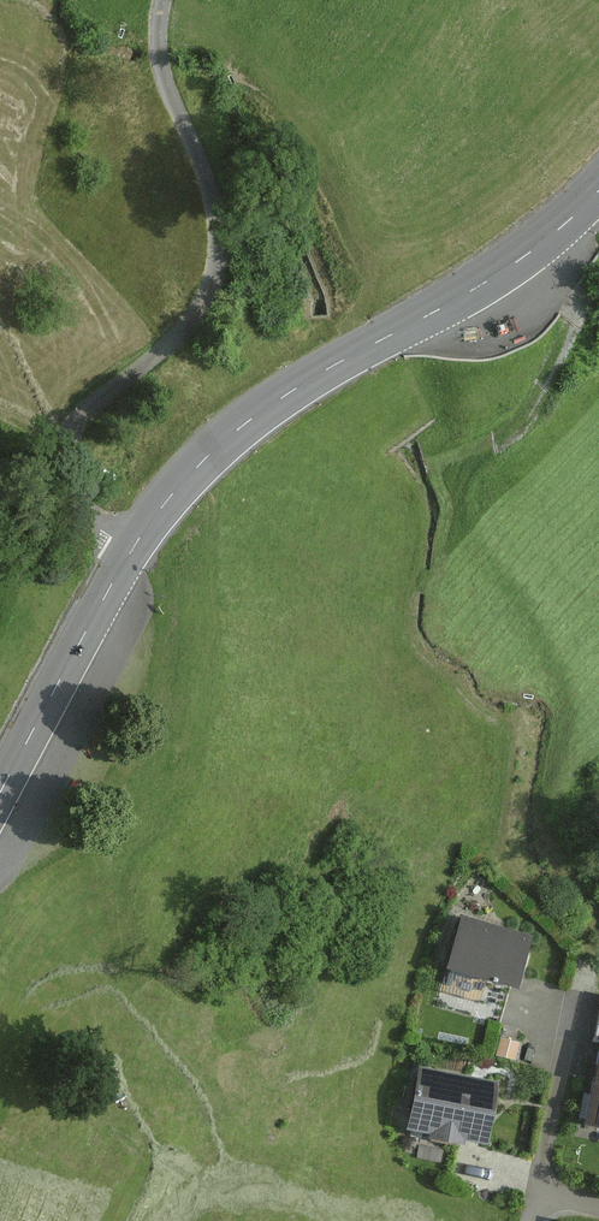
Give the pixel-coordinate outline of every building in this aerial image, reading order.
[(532,936),(461,916),(447,964),(517,985),(532,936)] [(519,1042),(500,1037),(496,1055),(514,1060),(519,1042)] [(583,1125),(598,1129),(598,1052),(583,1125)] [(501,1082),(422,1066),(409,1128),(429,1132),(428,1137),(466,1145),(467,1140),(489,1145),(501,1082)] [(541,1091),(535,1090),(532,1101),(539,1102),(541,1091)] [(443,1149),(420,1145),(417,1158),(441,1163),(443,1149)]
